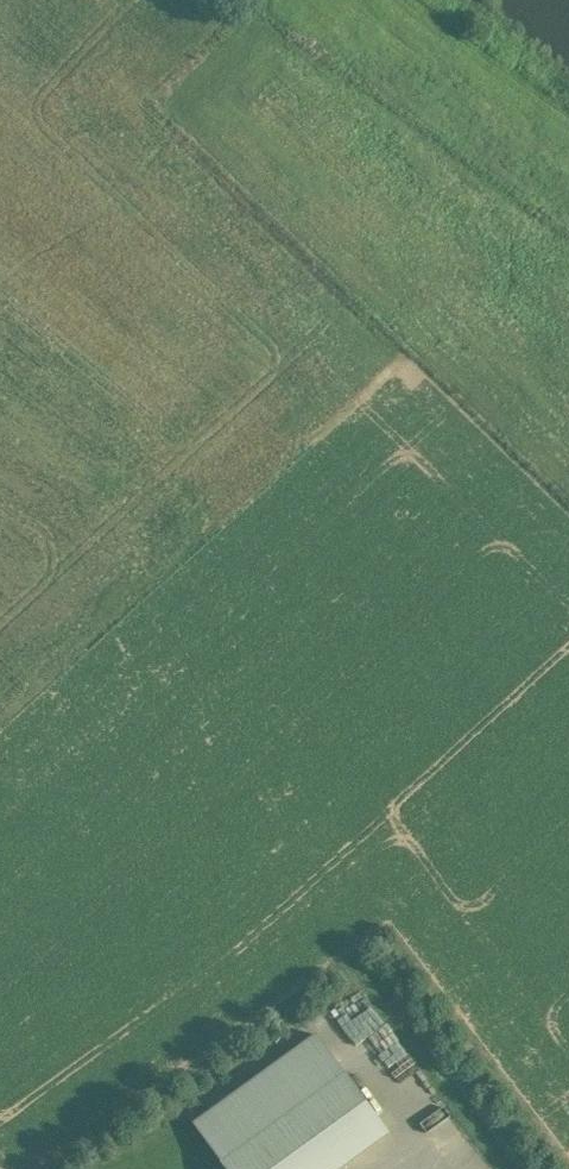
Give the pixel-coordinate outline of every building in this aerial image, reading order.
[(388,1134),(317,1033),(193,1123),(226,1168),(341,1168),(388,1134)]
